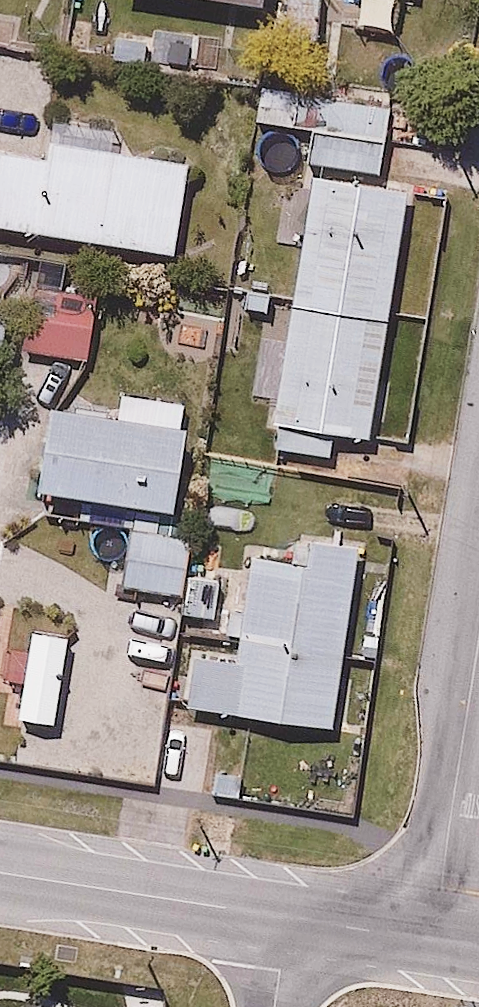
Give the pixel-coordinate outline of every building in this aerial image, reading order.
[(284,32),(320,37),(326,0),(289,0),(284,32)] [(339,117),(331,171),(383,178),(395,93),(308,81),(303,111),(339,117)] [(46,134),(43,152),(0,145),(0,222),(179,253),(195,161),(46,134)] [(289,299),(394,315),(414,183),(383,178),(331,171),(309,167),(289,299)] [(96,284),(33,276),(24,348),(87,356),(96,284)] [(394,315),(289,299),(268,441),(331,450),(334,426),(377,432),(394,315)] [(117,407),(42,396),(29,481),(173,502),(186,413),(161,409),(163,394),(120,388),(117,407)] [(171,531),(129,526),(123,577),(84,573),(83,585),(48,581),(46,603),(0,597),(0,601),(0,652),(71,660),(68,686),(86,688),(84,708),(136,714),(152,583),(186,587),(191,542),(170,540),(171,531)] [(306,557),(253,550),(240,650),(202,645),(195,699),(339,718),(363,538),(310,531),(306,557)] [(223,574),(191,570),(185,626),(216,630),(223,574)] [(35,995),(0,1006),(39,1006),(35,995)]
